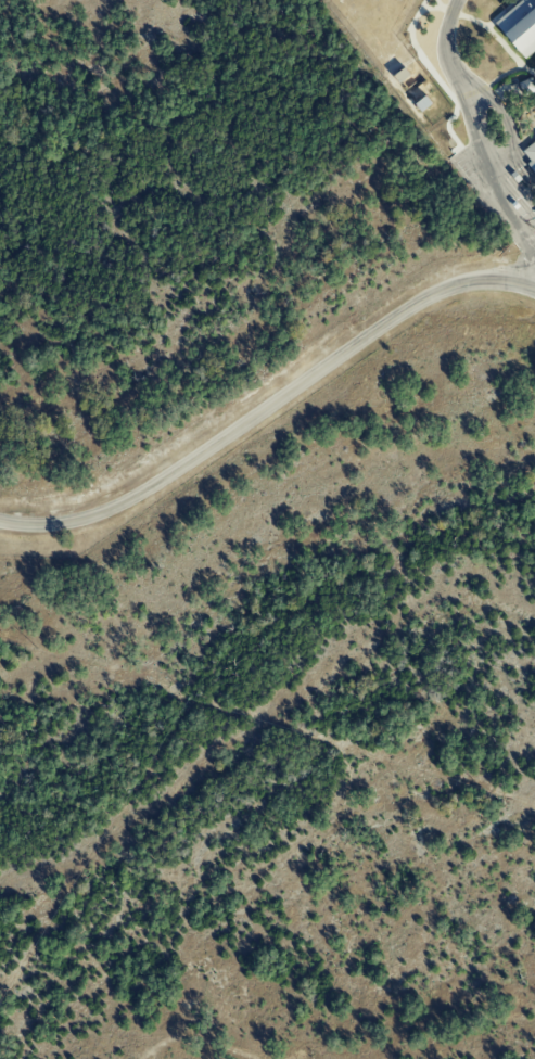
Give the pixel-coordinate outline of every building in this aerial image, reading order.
[(493,24),(524,59),(534,49),(534,0),(522,0),(493,24)] [(531,76),(518,82),(524,95),(534,90),(534,85),(531,76)] [(521,150),(534,140),(534,178),(525,165),(530,162),(521,150)]
